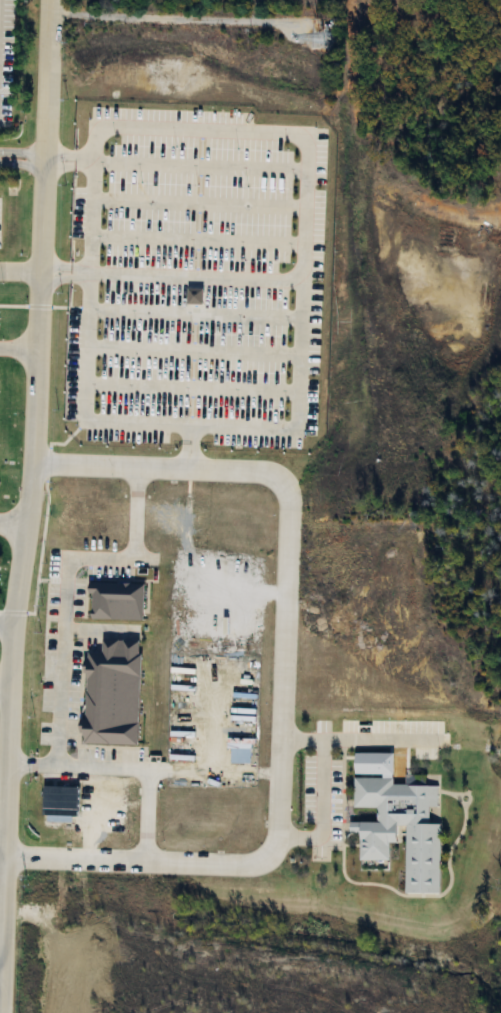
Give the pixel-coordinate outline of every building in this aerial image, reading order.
[(141,620),(142,584),(88,583),(87,620),(141,620)] [(139,641),(100,640),(100,653),(84,652),(82,745),(137,746),(139,641)] [(353,748),(353,770),(381,770),(381,775),(353,775),(353,807),(376,807),(376,821),(358,821),(358,864),(388,864),(389,845),(395,845),(395,825),(407,825),(406,901),(440,901),(441,827),(437,827),(437,784),(425,784),(425,771),(403,771),(403,781),(394,781),(394,748),(353,748)] [(42,785),(41,817),(77,818),(77,785),(42,785)]
